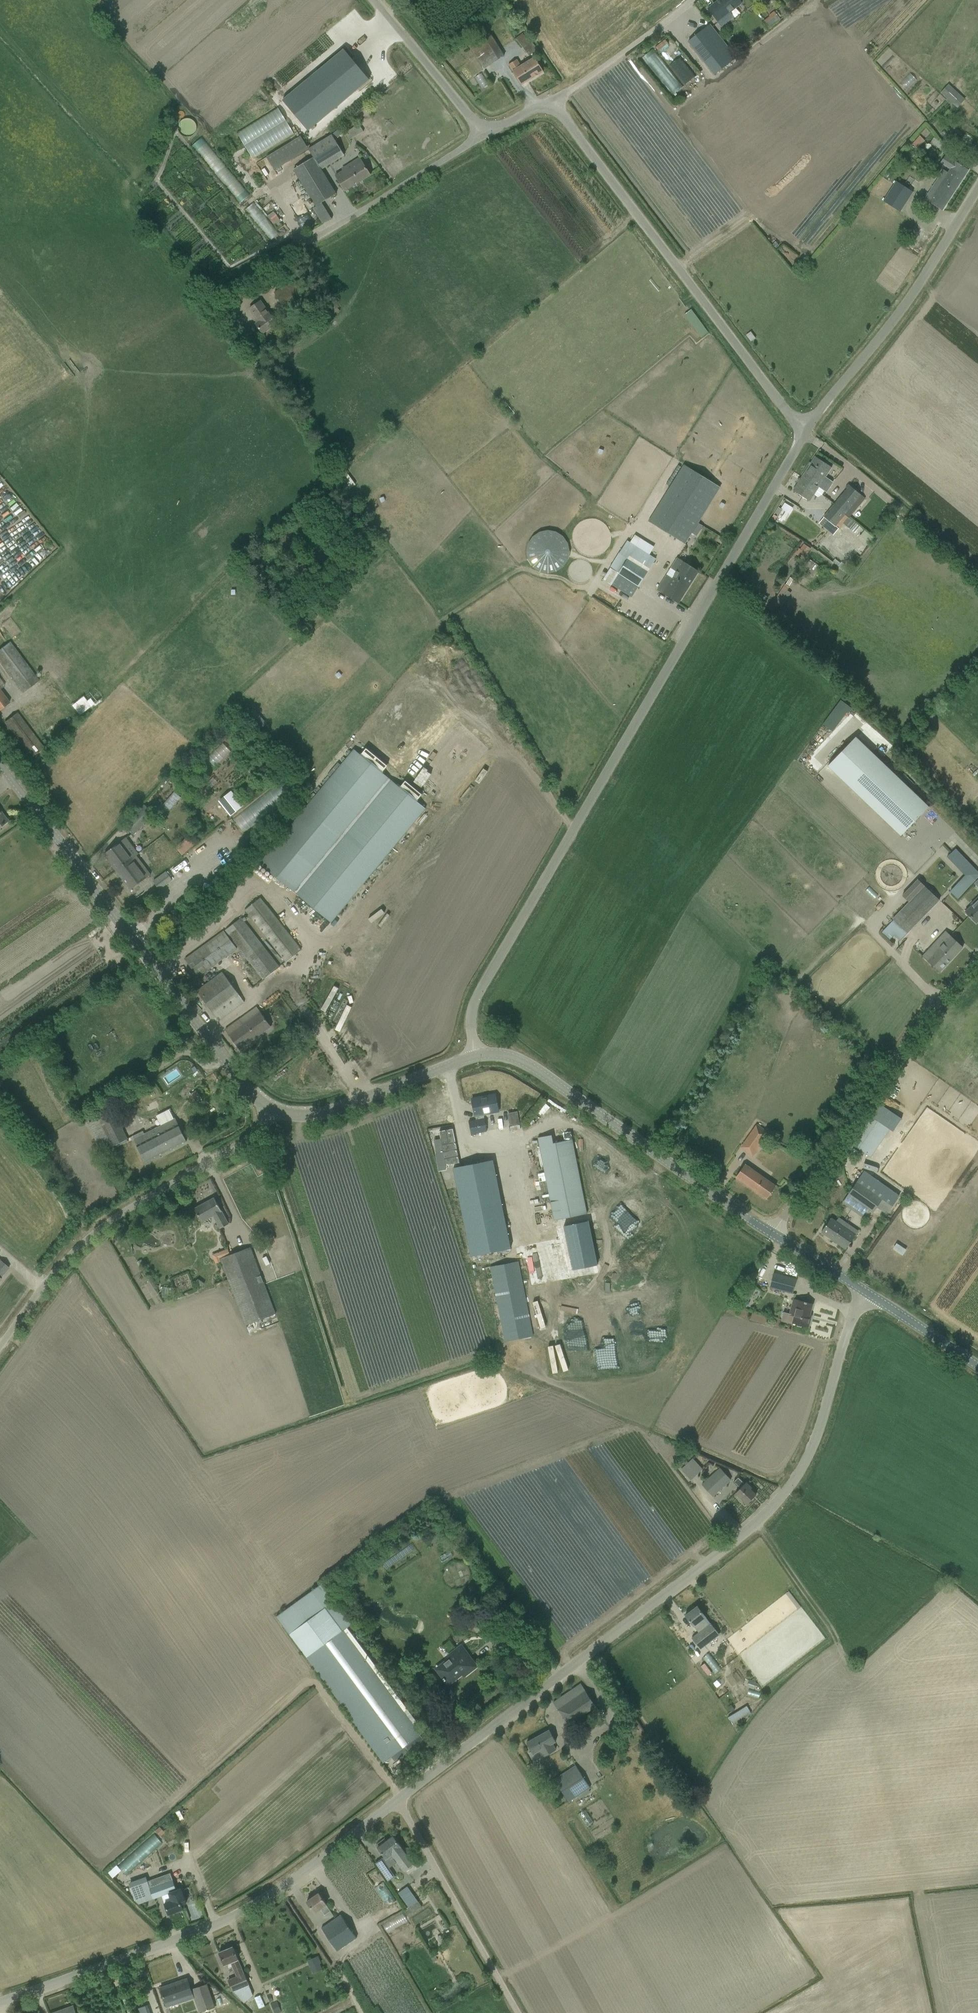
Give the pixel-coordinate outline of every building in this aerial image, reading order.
[(714,17),(722,27),(730,20),(727,15),(742,4),(739,0),(719,0),(708,9),(714,17)] [(344,12),(282,63),(307,94),(369,43),(344,12)] [(774,12),(769,16),(769,17),(775,24),(780,20),(774,12)] [(688,42),(694,50),(714,75),(736,58),(716,33),(710,25),(688,42)] [(486,29),(470,40),(474,47),(471,49),(484,69),(504,57),(499,48),(491,36),(490,36),(488,32),(486,29)] [(657,48),(668,40),(662,33),(652,40),(657,48)] [(528,56),(535,51),(522,34),(515,39),(528,56)] [(741,43),(736,48),(740,53),(745,48),(741,43)] [(671,89),(680,81),(647,44),(638,52),(671,89)] [(682,79),(693,69),(677,50),(666,60),(682,79)] [(513,71),(516,77),(521,86),(543,72),(538,63),(535,58),(521,66),(517,60),(509,65),(513,71)] [(471,71),(478,82),(485,78),(478,67),(471,71)] [(941,93),(952,104),(961,96),(949,85),(941,93)] [(234,124),(248,151),(306,121),(292,94),(234,124)] [(186,110),(175,117),(183,130),(194,123),(186,110)] [(345,133),(349,140),(363,131),(359,124),(345,133)] [(299,129),(254,155),(265,175),(274,170),(270,163),(307,142),(299,129)] [(247,188),(199,131),(188,140),(236,198),(247,188)] [(293,169),(300,180),(308,193),(316,206),(336,193),(333,189),(321,169),(343,155),(340,149),(331,134),(308,149),(313,157),(293,169)] [(920,137),(912,144),(917,149),(925,141),(920,137)] [(968,170),(960,165),(946,155),(941,163),(951,169),(943,180),(939,177),(924,199),(934,206),(942,211),(968,170)] [(370,175),(365,167),(362,162),(353,168),(350,164),(349,165),(350,167),(335,176),(340,183),(345,191),(370,175)] [(914,178),(907,187),(916,194),(922,185),(914,178)] [(896,181),(883,201),(901,212),(913,192),(896,181)] [(268,234),(277,226),(250,196),(241,204),(268,234)] [(306,296),(300,288),(295,279),(274,293),(280,301),(285,309),(306,296)] [(276,324),(266,310),(260,302),(251,308),(260,321),(256,324),(262,333),(276,324)] [(755,333),(750,336),(754,343),(759,340),(755,333)] [(802,476),(820,487),(832,468),(824,462),(815,457),(802,476)] [(648,521),(685,544),(720,488),(683,465),(648,521)] [(820,487),(802,476),(793,491),(801,496),(810,502),(814,495),(817,496),(822,495),(824,491),(819,487),(820,487)] [(849,517),(848,518),(849,518),(866,498),(851,485),(834,506),(849,517)] [(849,517),(834,506),(819,523),(833,535),(838,529),(839,529),(848,518),(849,517)] [(782,510),(778,517),(785,521),(789,514),(782,510)] [(528,544),(526,552),(528,560),(533,567),(540,572),(548,574),(556,572),(563,567),(568,560),(569,552),(568,543),(563,536),(556,532),(547,530),(539,532),(532,537),(528,544)] [(603,579),(623,592),(632,597),(655,560),(647,555),(626,542),(603,579)] [(810,549),(803,544),(795,555),(803,560),(810,549)] [(699,571),(677,558),(657,590),(678,603),(699,571)] [(820,567),(810,559),(802,570),(813,578),(820,567)] [(845,565),(841,562),(840,564),(835,559),(832,562),(841,569),(845,565)] [(772,601),(767,609),(773,612),(778,605),(782,607),(786,601),(778,596),(772,601)] [(10,618),(1,624),(12,638),(20,631),(10,618)] [(39,680),(10,641),(0,649),(0,664),(22,693),(39,680)] [(77,708),(100,690),(92,679),(68,698),(77,708)] [(5,706),(9,702),(0,690),(0,710),(5,706)] [(252,709),(248,713),(260,727),(264,724),(252,709)] [(31,757),(39,751),(43,748),(17,713),(12,716),(4,722),(31,757)] [(221,737),(204,752),(211,760),(228,745),(221,737)] [(827,766),(901,836),(929,806),(856,737),(827,766)] [(442,743),(437,748),(449,758),(453,752),(442,743)] [(354,750),(260,864),(331,922),(425,808),(354,750)] [(209,768),(201,778),(206,783),(215,774),(209,768)] [(174,792),(163,805),(170,810),(180,798),(174,792)] [(612,795),(607,800),(613,806),(618,801),(612,795)] [(144,805),(124,825),(133,835),(153,815),(144,805)] [(196,842),(189,835),(175,848),(182,855),(196,842)] [(254,846),(260,840),(254,835),(248,843),(254,846)] [(104,854),(117,870),(133,858),(136,856),(138,854),(131,845),(126,837),(119,843),(104,854)] [(956,849),(947,857),(956,866),(965,858),(956,849)] [(133,858),(117,870),(131,889),(139,883),(144,880),(148,877),(133,858)] [(159,890),(172,880),(166,872),(153,882),(159,890)] [(968,872),(949,892),(957,899),(975,880),(968,872)] [(939,900),(924,886),(917,879),(902,896),(908,902),(885,926),(899,940),(939,900)] [(285,962),(301,949),(260,897),(244,910),(285,962)] [(965,912),(976,923),(977,921),(977,897),(970,905),(971,906),(965,912)] [(186,912),(181,917),(188,924),(193,918),(186,912)] [(262,980),(279,966),(241,917),(225,930),(240,950),(262,980)] [(193,954),(185,959),(198,977),(206,971),(236,949),(223,931),(193,954)] [(930,950),(924,957),(933,965),(940,972),(951,960),(963,948),(955,941),(946,932),(936,942),(937,943),(935,945),(930,950)] [(245,1002),(223,972),(197,991),(219,1021),(245,1002)] [(272,1000),(285,992),(279,983),(266,992),(272,1000)] [(271,1027),(265,1019),(257,1007),(225,1030),(239,1049),(271,1027)] [(196,1091),(190,1094),(194,1100),(200,1097),(196,1091)] [(446,1125),(436,1093),(416,1099),(428,1138),(437,1136),(435,1128),(446,1125)] [(469,1122),(471,1131),(471,1134),(486,1131),(483,1115),(498,1112),(497,1104),(495,1094),(494,1094),(495,1096),(482,1098),(482,1097),(472,1099),(476,1120),(469,1122)] [(167,1100),(153,1108),(159,1118),(173,1110),(167,1100)] [(518,1117),(516,1104),(505,1105),(507,1119),(518,1117)] [(881,1105),(871,1118),(885,1127),(889,1130),(894,1133),(903,1120),(881,1105)] [(127,1140),(114,1110),(87,1124),(101,1152),(127,1140)] [(870,1117),(852,1145),(866,1155),(870,1157),(884,1136),(880,1133),(885,1127),(871,1118),(870,1117)] [(134,1139),(141,1153),(145,1162),(186,1141),(182,1133),(175,1118),(161,1126),(157,1118),(144,1125),(142,1132),(133,1136),(134,1139)] [(768,1133),(756,1124),(742,1144),(747,1148),(744,1150),(751,1155),(768,1133)] [(554,1220),(587,1214),(572,1139),(553,1143),(552,1135),(538,1138),(554,1220)] [(896,1149),(901,1143),(891,1136),(886,1142),(896,1149)] [(442,1162),(455,1159),(450,1137),(429,1142),(432,1154),(440,1152),(442,1162)] [(259,1173),(271,1167),(268,1160),(256,1166),(259,1173)] [(453,1168),(470,1256),(511,1248),(493,1160),(460,1166),(453,1168)] [(767,1199),(776,1186),(745,1164),(736,1177),(767,1199)] [(864,1171),(848,1195),(868,1208),(872,1203),(876,1205),(883,1211),(886,1212),(898,1195),(872,1177),(864,1171)] [(603,1195),(597,1206),(609,1212),(615,1200),(603,1195)] [(213,1215),(221,1228),(228,1224),(221,1211),(222,1211),(214,1198),(195,1209),(202,1222),(213,1215)] [(846,1249),(855,1235),(858,1231),(838,1217),(835,1222),(830,1218),(821,1232),(846,1249)] [(272,1233),(263,1237),(265,1243),(275,1240),(272,1233)] [(614,1233),(526,1251),(534,1293),(622,1275),(614,1233)] [(220,1258),(224,1268),(245,1325),(275,1313),(254,1256),(250,1247),(220,1258)] [(9,1268),(1,1261),(0,1262),(0,1278),(9,1268)] [(504,1341),(531,1337),(533,1337),(518,1261),(516,1262),(490,1267),(504,1341)] [(792,1293),(796,1279),(774,1273),(770,1287),(792,1293)] [(750,1284),(745,1292),(750,1296),(756,1287),(750,1284)] [(600,1285),(588,1285),(588,1303),(600,1303),(600,1285)] [(784,1312),(781,1321),(793,1324),(793,1323),(809,1327),(811,1319),(809,1319),(813,1304),(806,1303),(806,1302),(805,1302),(804,1302),(798,1300),(793,1299),(790,1308),(796,1310),(794,1314),(784,1312)] [(344,1382),(347,1390),(357,1387),(354,1379),(344,1382)] [(688,1462),(686,1460),(683,1463),(685,1465),(681,1469),(690,1479),(702,1468),(693,1458),(688,1462)] [(720,1468),(701,1484),(713,1496),(731,1480),(720,1468)] [(735,1494),(739,1497),(747,1504),(756,1495),(751,1489),(752,1488),(746,1482),(744,1484),(738,1478),(734,1482),(741,1488),(735,1494)] [(432,1527),(430,1534),(438,1536),(439,1529),(432,1527)] [(276,1616),(306,1657),(315,1651),(384,1744),(381,1747),(385,1751),(387,1748),(392,1755),(419,1735),(342,1631),(352,1623),(335,1601),(322,1583),(276,1616)] [(685,1615),(691,1623),(694,1626),(700,1621),(705,1628),(692,1638),(701,1649),(719,1635),(703,1614),(697,1606),(685,1615)] [(439,1667),(444,1673),(451,1681),(465,1670),(467,1672),(473,1668),(474,1667),(474,1666),(474,1665),(474,1664),(468,1656),(461,1646),(448,1656),(450,1658),(439,1667)] [(705,1647),(698,1653),(712,1667),(718,1661),(705,1647)] [(742,1652),(716,1667),(719,1671),(745,1656),(742,1652)] [(750,1680),(747,1686),(754,1689),(756,1682),(750,1680)] [(553,1702),(569,1724),(596,1706),(586,1692),(580,1684),(553,1702)] [(555,1742),(555,1741),(556,1741),(549,1730),(527,1742),(531,1751),(533,1754),(539,1751),(541,1756),(546,1754),(556,1748),(553,1743),(555,1742)] [(569,1801),(590,1787),(579,1771),(558,1784),(569,1801)] [(582,1803),(576,1807),(583,1817),(590,1813),(582,1803)] [(150,1826),(117,1861),(125,1869),(159,1834),(150,1826)] [(160,1826),(156,1830),(160,1835),(164,1831),(160,1826)] [(374,1838),(377,1843),(395,1832),(392,1827),(374,1838)] [(413,1863),(393,1836),(378,1847),(385,1857),(382,1858),(375,1863),(387,1881),(394,1876),(388,1867),(395,1862),(393,1858),(395,1857),(405,1870),(413,1863)] [(162,1895),(165,1905),(169,1914),(183,1909),(181,1905),(186,1903),(184,1896),(183,1896),(181,1888),(176,1890),(170,1873),(130,1887),(135,1900),(152,1894),(153,1898),(162,1895)] [(385,1897),(392,1892),(380,1875),(372,1881),(385,1897)] [(422,1906),(417,1899),(414,1896),(407,1886),(398,1893),(409,1906),(403,1910),(408,1916),(422,1906)] [(330,1910),(324,1901),(319,1893),(307,1901),(312,1909),(314,1912),(320,1908),(324,1914),(330,1910)] [(400,1905),(378,1915),(383,1926),(405,1916),(400,1905)] [(335,1918),(322,1928),(338,1951),(357,1937),(341,1914),(335,1918)] [(218,1949),(234,1942),(231,1936),(215,1943),(218,1949)] [(244,2003),(252,1995),(233,1946),(219,1952),(223,1961),(224,1965),(231,1962),(237,1976),(228,1980),(230,1985),(232,1991),(244,2003)] [(309,1966),(320,1962),(315,1949),(304,1953),(309,1966)] [(193,1996),(190,1988),(187,1978),(186,1978),(187,1980),(162,1989),(161,1987),(160,1987),(164,1997),(167,2005),(193,1996)] [(201,2011),(215,2006),(207,1984),(193,1989),(201,2011)] [(271,2005),(274,2012),(278,2012),(281,2012),(276,2001),(271,2003),(271,2005)]
